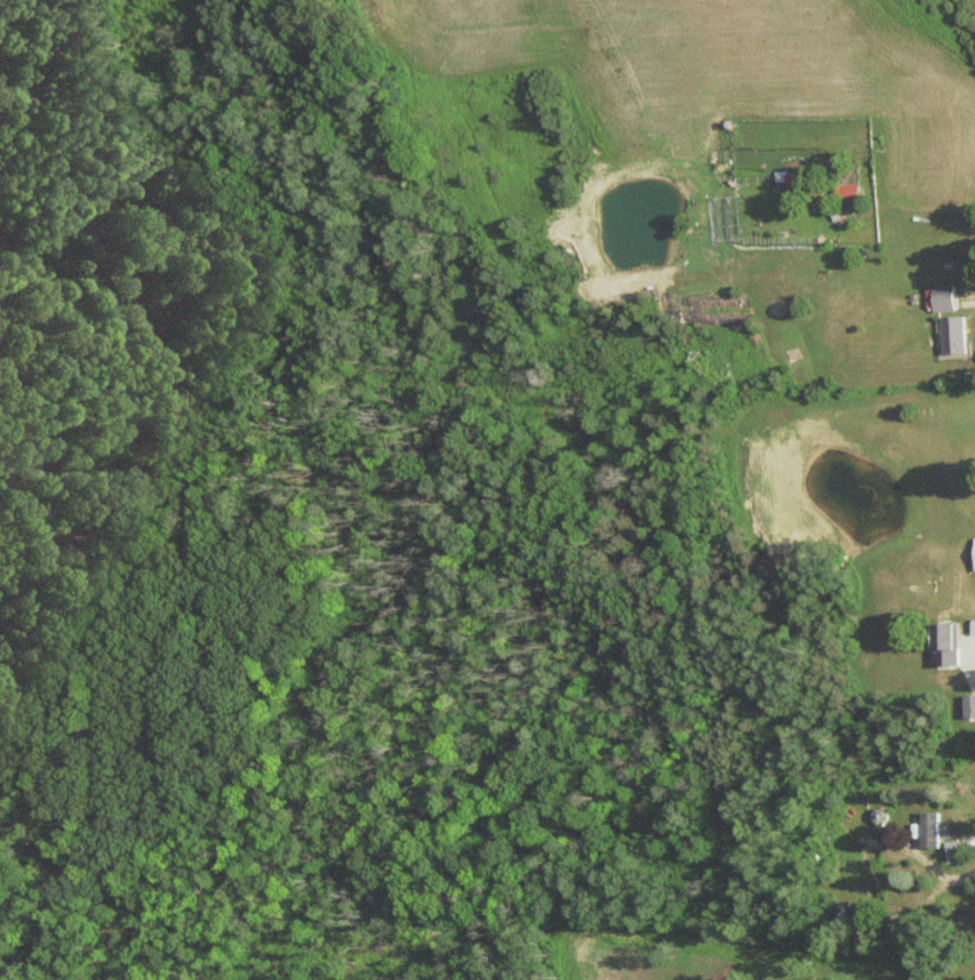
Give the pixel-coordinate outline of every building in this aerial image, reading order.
[(844,185),(844,202),(865,202),(865,185),(844,185)] [(961,312),(961,287),(938,287),(938,312),(961,312)] [(971,355),(971,318),(946,318),(946,355),(971,355)] [(966,665),(966,621),(939,621),(939,665),(966,665)] [(967,696),(967,719),(974,719),(974,696),(967,696)] [(946,813),(927,813),(927,849),(946,849),(946,813)] [(951,842),(951,863),(965,863),(965,842),(951,842)]
